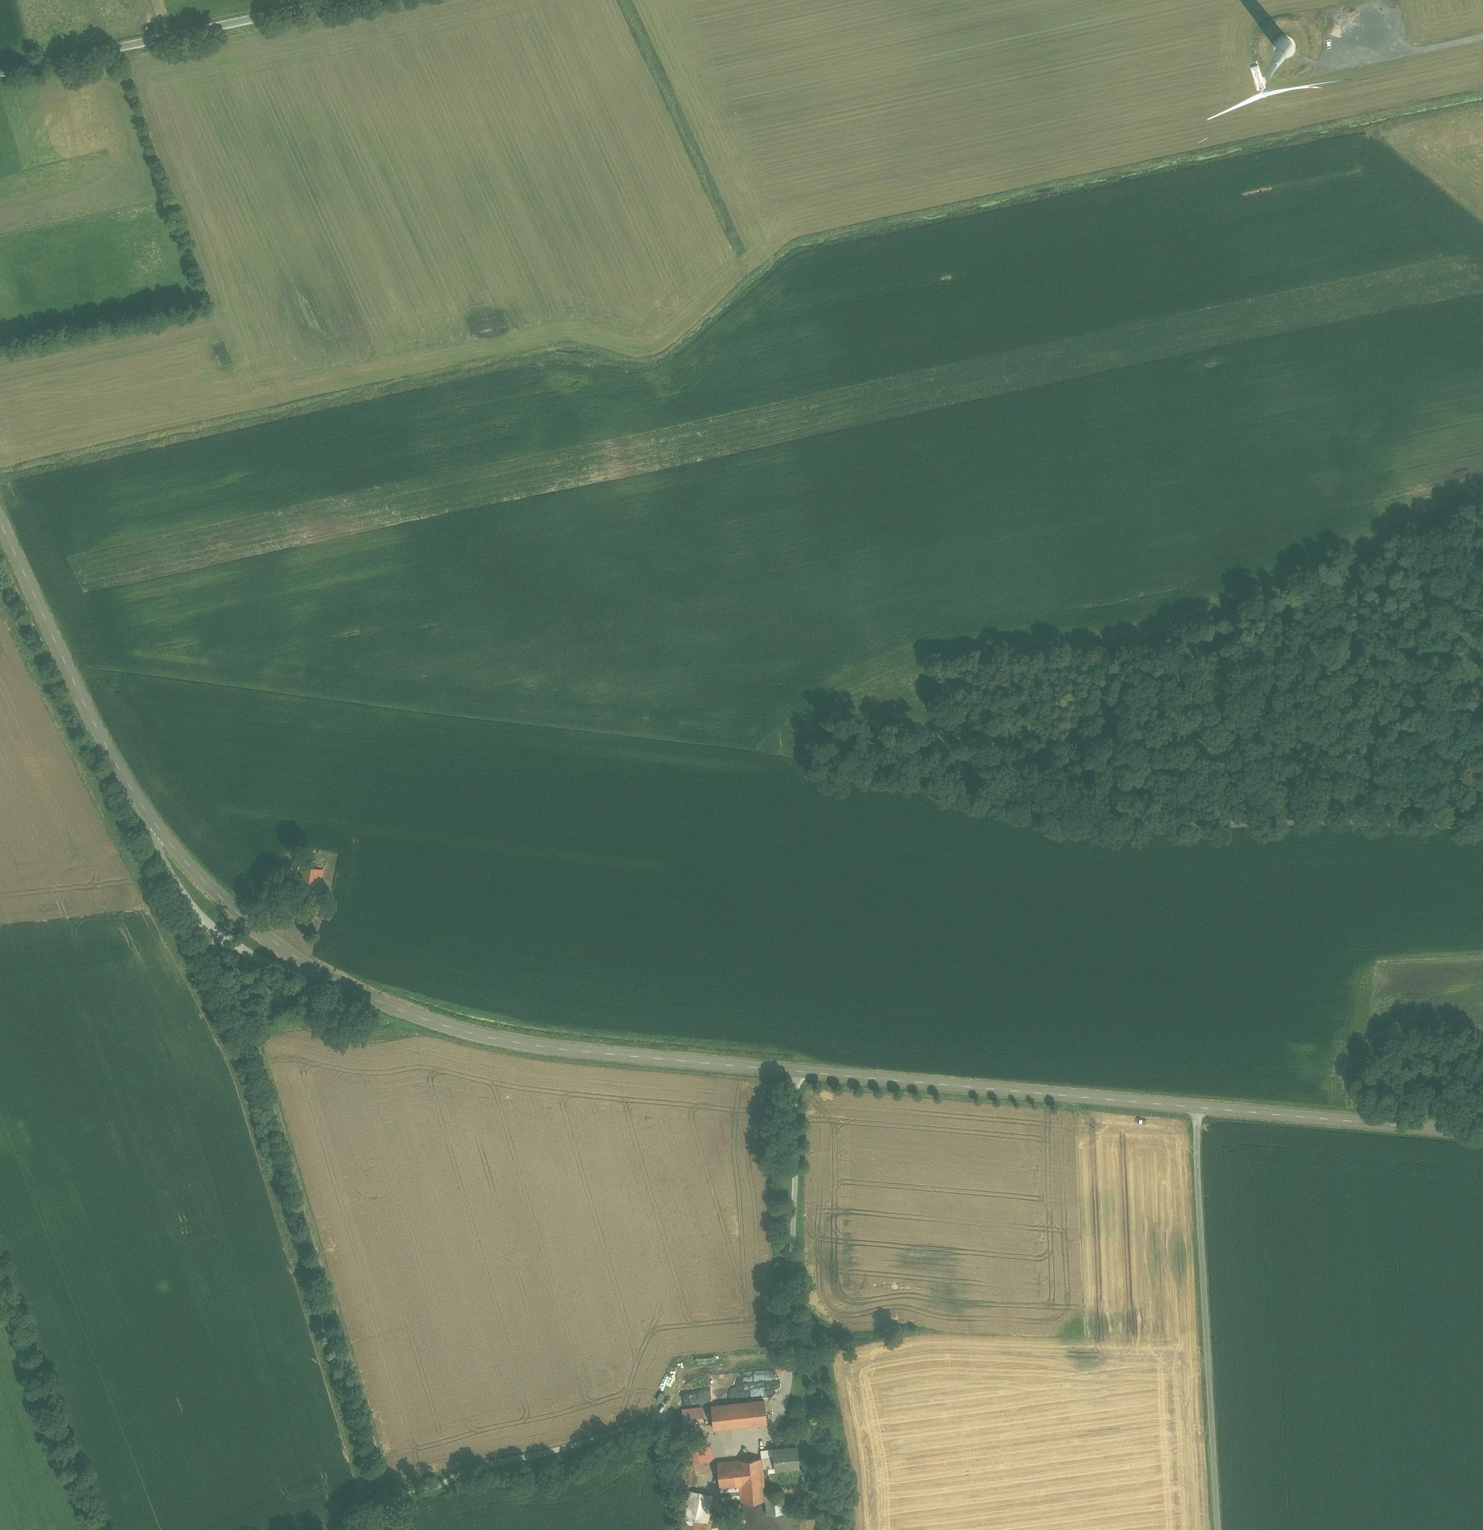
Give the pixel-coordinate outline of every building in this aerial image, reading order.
[(324,869),(303,866),(297,898),(318,902),(324,869)] [(283,879),(272,878),(270,895),(281,896),(283,879)] [(813,1333),(799,1335),(801,1348),(814,1347),(813,1333)] [(764,1400),(712,1406),(714,1429),(767,1423),(764,1400)] [(704,1407),(682,1409),(683,1424),(705,1422),(704,1407)] [(826,1420),(815,1420),(817,1441),(827,1440),(826,1420)] [(706,1435),(685,1443),(693,1465),(714,1457),(706,1435)] [(797,1448),(783,1449),(783,1448),(773,1449),(774,1457),(762,1458),(763,1468),(775,1467),(775,1469),(799,1466),(797,1448)] [(762,1458),(717,1463),(720,1488),(740,1485),(741,1496),(742,1504),(766,1501),(765,1491),(763,1468),(762,1458)] [(740,1485),(720,1488),(721,1498),(741,1496),(740,1485)] [(686,1490),(679,1529),(706,1529),(713,1495),(686,1490)] [(783,1490),(765,1491),(766,1501),(767,1514),(785,1512),(783,1490)]
